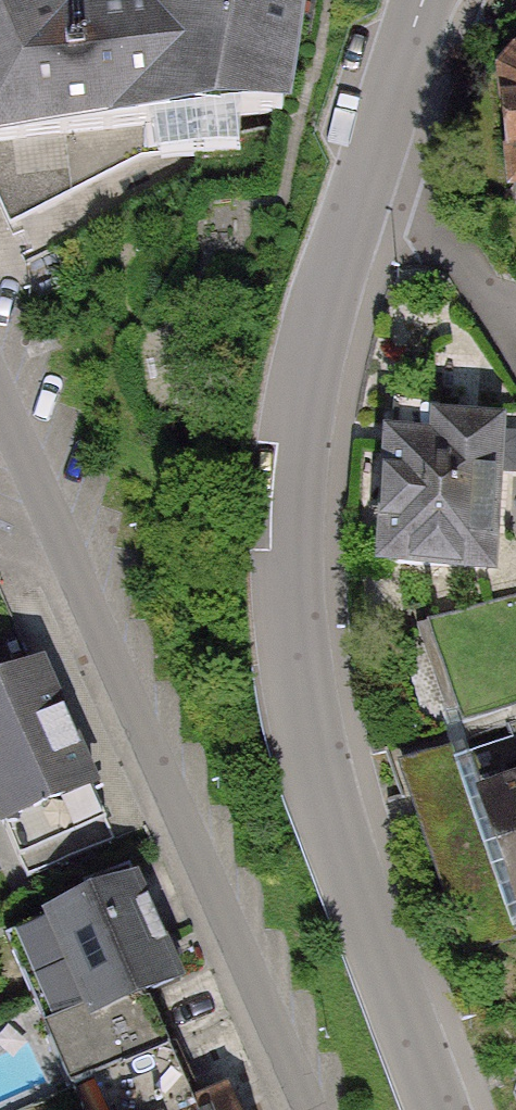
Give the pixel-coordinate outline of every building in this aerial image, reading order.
[(289,117),(308,0),(141,0),(82,6),(80,0),(0,0),(0,146),(289,117)] [(488,60),(504,197),(515,196),(515,57),(488,60)] [(503,550),(507,397),(433,395),(433,414),(381,413),(378,547),(503,550)] [(434,620),(469,714),(515,697),(515,590),(434,620)] [(54,662),(0,684),(0,841),(110,795),(54,662)] [(459,809),(512,940),(515,938),(515,787),(459,809)] [(132,880),(0,936),(0,962),(39,1055),(181,995),(132,880)] [(232,1094),(200,1109),(240,1109),(232,1094)]
